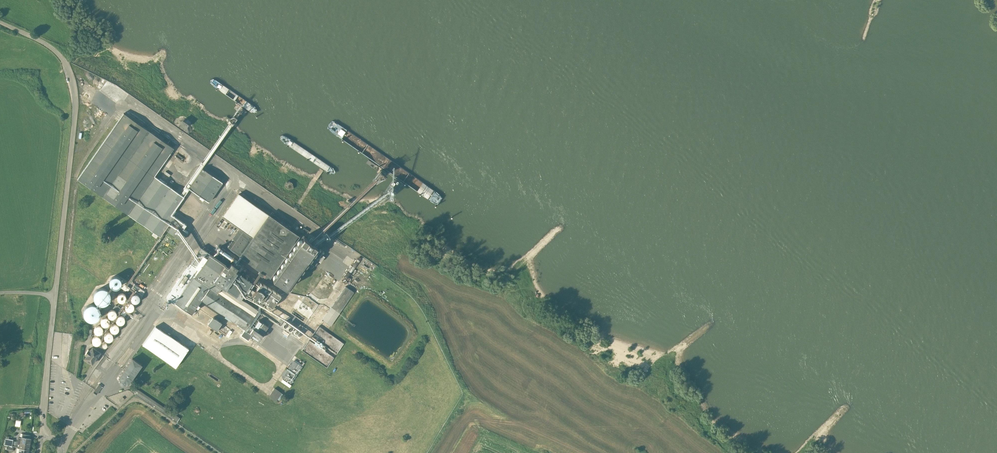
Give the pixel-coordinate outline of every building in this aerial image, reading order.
[(160,235),(165,228),(182,240),(188,231),(184,228),(187,224),(184,222),(172,214),(184,196),(154,175),(174,146),(125,113),(79,179),(160,235)] [(189,128),(193,123),(187,118),(183,123),(189,128)] [(204,169),(191,187),(210,200),(223,182),(204,169)] [(199,269),(177,301),(197,314),(204,303),(246,333),(261,311),(244,299),(248,294),(271,310),(280,297),(259,282),(264,276),(287,292),(308,260),(314,264),(323,251),(239,193),(224,215),(243,228),(229,247),(261,270),(254,280),(241,271),(243,268),(236,263),(232,268),(202,247),(191,263),(199,269)] [(118,275),(118,285),(127,285),(127,276),(118,275)] [(136,283),(134,285),(139,288),(138,289),(143,293),(145,291),(136,283)] [(354,291),(345,285),(322,319),(331,325),(354,291)] [(103,304),(116,300),(112,286),(98,290),(103,304)] [(129,292),(118,292),(118,301),(129,301),(129,292)] [(135,295),(137,301),(144,299),(142,292),(135,295)] [(135,300),(128,305),(132,311),(139,306),(135,300)] [(91,318),(104,319),(104,304),(91,303),(91,318)] [(120,317),(124,323),(129,320),(125,314),(120,317)] [(223,340),(228,343),(236,330),(232,327),(230,331),(223,327),(225,324),(213,317),(209,324),(220,331),(221,329),(227,333),(223,340)] [(180,369),(193,348),(156,323),(142,344),(180,369)] [(345,342),(318,324),(301,349),(328,367),(345,342)] [(110,331),(108,338),(114,340),(116,333),(110,331)] [(85,359),(94,365),(102,353),(93,347),(85,359)] [(134,359),(120,379),(129,386),(143,366),(134,359)] [(294,359),(283,377),(292,383),(304,365),(294,359)] [(282,381),(291,387),(293,384),(284,378),(282,381)] [(101,382),(95,392),(98,394),(104,384),(101,382)] [(275,386),(271,393),(277,398),(282,390),(275,386)] [(19,452),(30,452),(32,438),(22,437),(19,452)]
